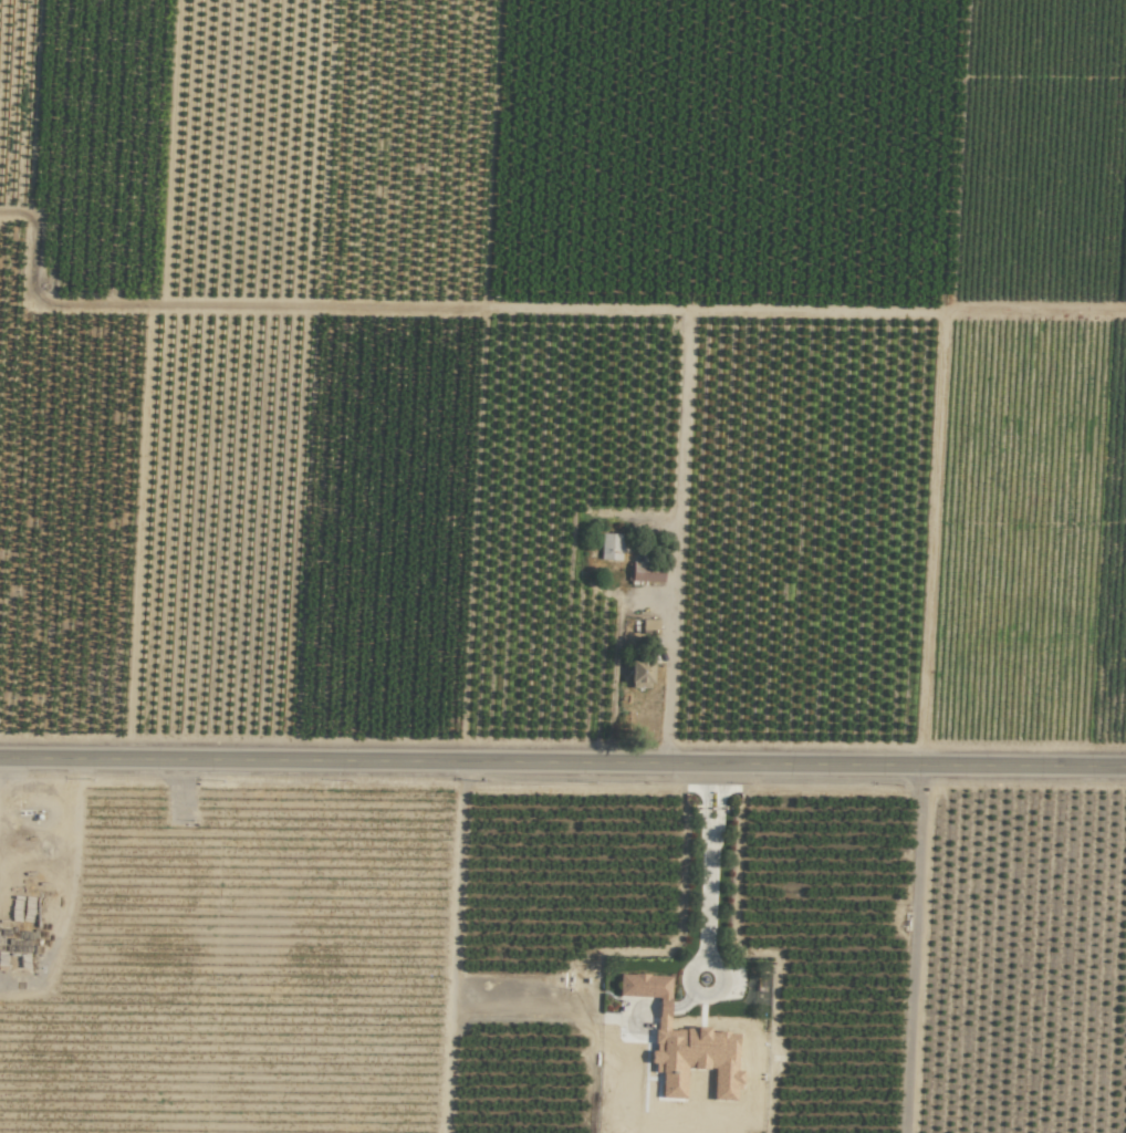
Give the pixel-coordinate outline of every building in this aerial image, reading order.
[(621,533),(600,532),(599,560),(620,561),(621,533)] [(657,619),(641,619),(641,630),(657,630),(657,619)] [(651,658),(630,658),(630,687),(651,688),(651,658)] [(670,976),(619,974),(618,996),(660,998),(659,1004),(668,1004),(670,976)]
